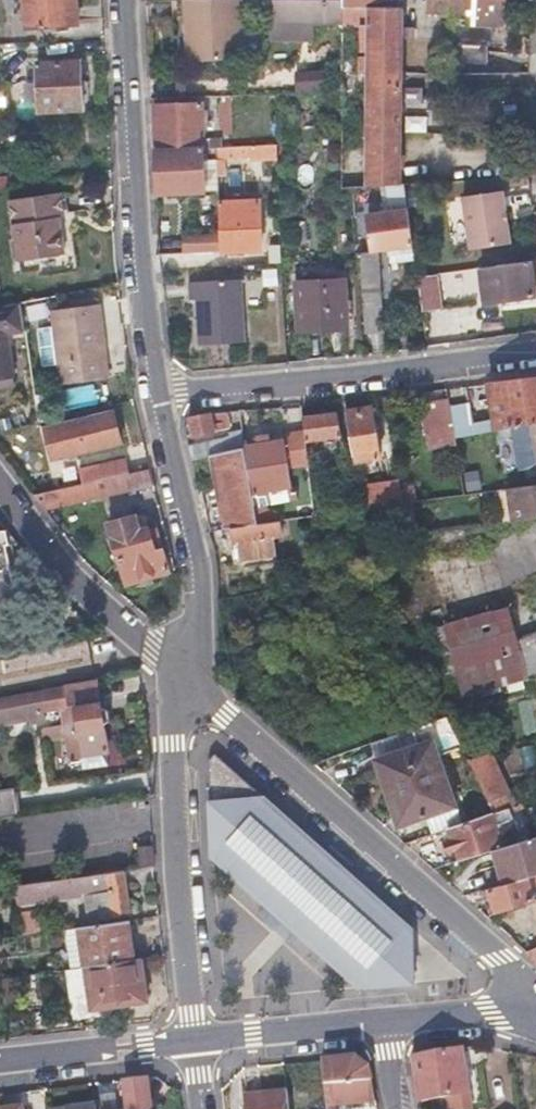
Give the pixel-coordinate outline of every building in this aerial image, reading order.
[(23,5),(24,24),(74,24),(73,0),(23,0),(23,5)] [(183,61),(239,58),(237,0),(180,0),(183,61)] [(344,7),(344,0),(267,0),(267,20),(343,22),(344,7)] [(503,0),(430,0),(429,16),(429,23),(500,25),(500,17),(503,17),(503,0)] [(370,7),(344,7),(343,22),(344,23),(364,24),(370,24),(370,7)] [(402,10),(374,9),(372,58),(362,58),(361,74),(371,74),(371,76),(373,76),(390,76),(400,76),(401,40),(413,40),(413,28),(402,28),(402,10)] [(23,60),(23,40),(0,41),(0,61),(23,60)] [(514,67),(515,40),(492,40),(491,67),(514,67)] [(25,98),(31,98),(37,98),(38,108),(78,106),(76,61),(35,62),(36,82),(25,83),(25,98)] [(328,92),(329,70),(296,69),(295,90),(328,92)] [(356,72),(343,72),(342,111),(355,111),(356,72)] [(395,184),(399,86),(371,86),(367,170),(342,171),(341,188),(395,184)] [(197,148),(206,148),(216,147),(216,137),(197,137),(196,103),(153,105),(155,149),(197,148)] [(216,147),(216,153),(216,159),(276,157),(276,145),(216,147)] [(199,190),(197,148),(155,149),(156,192),(199,190)] [(60,249),(58,232),(56,215),(61,214),(58,190),(7,196),(14,255),(60,249)] [(500,190),(461,196),(468,249),(507,243),(500,190)] [(219,235),(219,251),(257,249),(256,201),(218,203),(219,235)] [(407,211),(385,214),(363,217),(367,250),(386,248),(388,259),(394,259),(395,262),(413,260),(407,211)] [(189,253),(219,251),(219,235),(188,237),(189,253)] [(360,278),(362,292),(363,307),(378,306),(375,256),(356,257),(357,278),(360,278)] [(534,293),(529,260),(479,267),(484,301),(534,293)] [(437,309),(433,274),(415,277),(420,311),(437,309)] [(188,297),(191,297),(194,297),(197,342),(242,340),(240,278),(188,280),(188,297)] [(299,282),(299,306),(300,330),(348,327),(347,280),(299,282)] [(7,367),(2,323),(22,320),(19,296),(0,298),(0,367),(7,367)] [(45,299),(30,300),(31,321),(46,320),(45,299)] [(62,383),(86,380),(109,377),(99,304),(52,311),(62,383)] [(378,306),(363,307),(365,330),(380,328),(378,306)] [(427,337),(458,328),(453,311),(422,319),(427,337)] [(7,367),(0,367),(0,376),(8,375),(7,367)] [(529,422),(534,421),(535,420),(535,377),(490,383),(499,427),(529,422)] [(427,448),(456,444),(450,396),(421,400),(427,448)] [(380,503),(377,487),(373,471),(384,469),(371,405),(347,410),(367,505),(380,503)] [(47,420),(50,436),(53,452),(121,440),(114,408),(47,420)] [(188,418),(190,428),(193,439),(229,431),(226,412),(212,413),(188,418)] [(306,439),(324,437),(341,435),(339,412),(303,416),(306,439)] [(462,433),(465,445),(467,457),(490,452),(485,430),(462,433)] [(246,434),(235,436),(238,449),(248,447),(247,445),(246,434)] [(213,439),(216,452),(238,449),(235,436),(213,439)] [(213,439),(188,444),(191,456),(211,453),(216,452),(213,439)] [(247,445),(248,447),(255,491),(292,484),(284,439),(247,445)] [(238,449),(216,452),(211,453),(225,525),(232,524),(259,520),(255,491),(248,447),(238,449)] [(48,473),(52,491),(128,475),(125,460),(81,468),(80,467),(48,473)] [(128,475),(52,491),(35,494),(53,518),(61,516),(59,505),(154,485),(150,471),(128,475)] [(535,518),(535,480),(513,483),(519,520),(535,518)] [(419,497),(418,490),(417,484),(399,487),(402,500),(419,497)] [(136,517),(108,523),(122,581),(134,578),(136,586),(149,583),(148,575),(165,571),(156,531),(149,532),(148,530),(139,531),(136,517)] [(279,517),(259,520),(232,524),(234,549),(240,549),(240,553),(275,550),(274,532),(281,531),(279,517)] [(15,595),(6,544),(16,543),(6,528),(0,530),(0,598),(15,595)] [(442,629),(460,696),(529,677),(512,610),(442,629)] [(86,761),(105,759),(100,724),(109,720),(107,709),(99,705),(96,683),(0,701),(0,718),(61,707),(67,764),(86,761)] [(432,832),(447,827),(456,824),(430,741),(453,733),(445,717),(414,729),(419,744),(385,756),(386,763),(380,764),(388,790),(398,788),(407,818),(426,813),(432,832)] [(535,766),(535,752),(534,744),(518,747),(523,769),(535,766)] [(421,982),(420,936),(213,751),(207,756),(206,852),(362,989),(421,982)] [(472,766),(480,783),(489,801),(507,792),(490,757),(472,766)] [(11,812),(8,787),(0,788),(0,814),(11,812)] [(458,860),(494,848),(500,846),(488,814),(456,824),(447,827),(449,837),(443,839),(447,849),(453,847),(458,860)] [(504,882),(526,876),(535,873),(535,834),(500,846),(494,848),(504,882)] [(140,851),(143,869),(152,868),(152,867),(152,849),(140,851)] [(64,881),(65,889),(66,897),(107,891),(112,918),(131,915),(127,888),(154,884),(152,868),(143,869),(64,881)] [(494,908),(529,898),(532,897),(526,876),(504,882),(488,887),(494,908)] [(42,933),(42,910),(22,910),(22,933),(42,933)] [(85,966),(133,959),(127,921),(79,928),(85,966)] [(525,950),(535,960),(535,945),(525,950)] [(142,957),(133,959),(85,966),(91,1008),(148,999),(142,957)] [(483,1101),(474,1046),(461,1048),(471,1103),(483,1101)] [(436,1096),(451,1095),(454,1108),(472,1108),(471,1103),(461,1048),(413,1057),(422,1098),(436,1096)] [(372,1083),(369,1066),(353,1056),(321,1059),(327,1108),(339,1108),(338,1105),(375,1099),(372,1083)] [(145,1078),(123,1080),(127,1108),(149,1108),(145,1078)] [(264,1091),(244,1094),(246,1108),(287,1108),(285,1089),(264,1091)]
